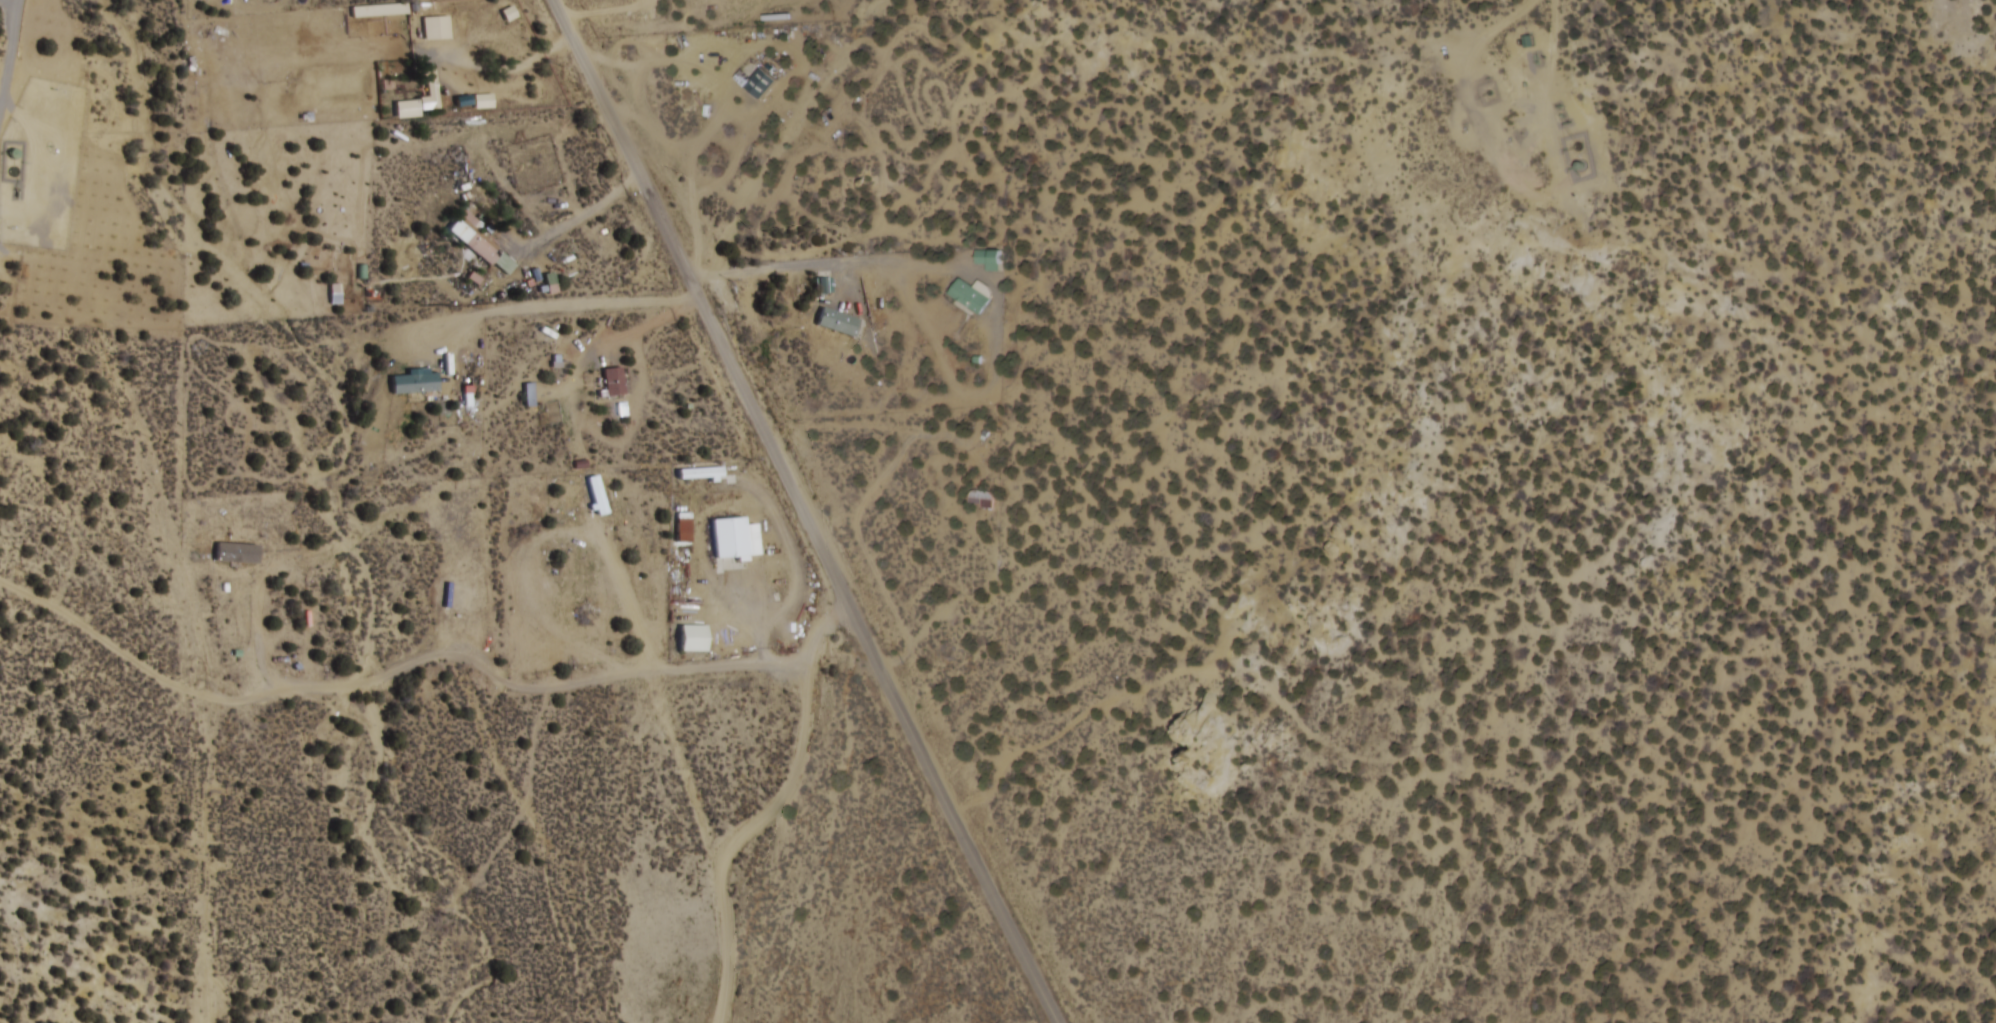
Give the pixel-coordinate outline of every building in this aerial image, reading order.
[(783,81),(766,68),(750,89),(767,102),(783,81)] [(471,237),(464,245),(491,266),(505,249),(462,215),(455,224),(471,237)] [(977,251),(977,265),(989,265),(989,272),(1003,272),(1003,251),(977,251)] [(817,329),(856,336),(859,317),(821,310),(817,329)] [(605,397),(624,397),(624,369),(605,369),(605,397)] [(391,375),(391,393),(439,393),(439,375),(391,375)] [(525,384),(525,407),(533,407),(533,384),(525,384)] [(723,479),(723,470),(681,470),(681,479),(723,479)] [(989,506),(988,491),(973,493),(974,507),(989,506)] [(746,517),(712,520),(716,572),(750,569),(746,517)] [(218,564),(260,564),(260,545),(218,545),(218,564)] [(708,627),(681,627),(681,653),(708,653),(708,627)]
